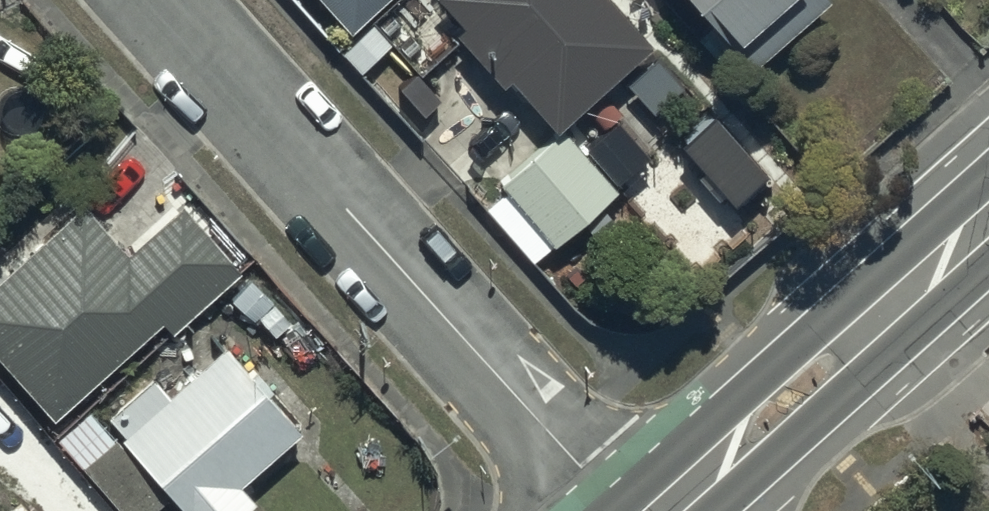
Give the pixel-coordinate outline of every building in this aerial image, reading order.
[(356,34),(393,0),(324,0),(356,34)] [(470,34),(461,43),(499,87),(509,77),(557,132),(647,52),(601,0),(440,0),(470,34)] [(753,72),(827,6),(822,0),(688,0),(753,72)] [(764,170),(712,111),(680,139),(732,198),(764,170)] [(615,196),(561,136),(503,189),(557,248),(615,196)] [(81,209),(0,284),(0,360),(56,420),(162,322),(174,334),(238,274),(180,212),(128,260),(81,209)] [(225,352),(171,401),(153,381),(110,420),(125,436),(86,472),(121,510),(156,510),(163,504),(169,510),(250,510),(256,505),(243,491),(302,437),(225,352)]
